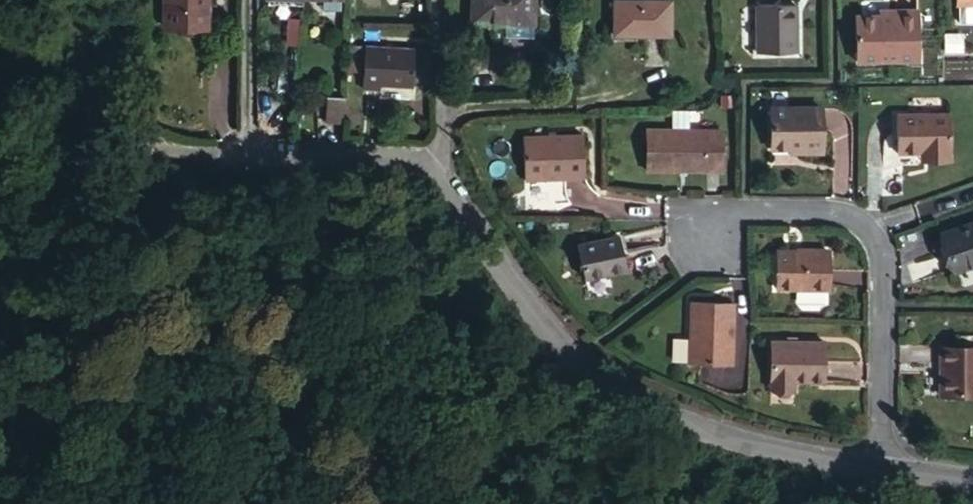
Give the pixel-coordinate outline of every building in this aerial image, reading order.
[(171,24),(212,25),(212,0),(171,0),(171,24)] [(485,21),(508,22),(509,17),(515,18),(514,33),(543,35),(545,0),(486,0),(485,21)] [(675,0),(623,0),(621,0),(622,31),(674,31),(675,0)] [(957,13),(972,13),(972,0),(957,0),(957,13)] [(797,45),(801,43),(799,9),(761,11),(764,60),(798,58),(797,45)] [(897,25),(881,25),(858,25),(858,71),(920,70),(919,20),(897,20),(897,25)] [(421,83),(421,46),(371,45),(371,87),(387,87),(388,82),(421,83)] [(961,48),(946,48),(946,63),(961,63),(961,48)] [(339,124),(353,124),(354,98),(339,98),(339,124)] [(688,111),(672,112),(672,132),(647,132),(647,171),(719,171),(719,132),(688,132),(688,111)] [(765,155),(785,154),(795,155),(795,159),(815,159),(815,116),(764,116),(765,155)] [(892,163),(922,162),(932,163),(932,172),(952,171),(951,126),(892,126),(892,163)] [(585,139),(525,139),(525,181),(585,180),(585,139)] [(932,163),(922,162),(923,172),(932,172),(932,163)] [(931,247),(944,284),(972,274),(972,232),(931,247)] [(623,237),(581,246),(589,280),(630,271),(623,237)] [(793,258),(773,257),(773,290),(824,290),(825,252),(793,252),(793,258)] [(727,306),(684,305),(684,363),(726,364),(727,306)] [(819,343),(765,342),(766,390),(790,389),(789,382),(819,383),(819,343)] [(935,355),(935,404),(972,404),(972,356),(935,355)]
